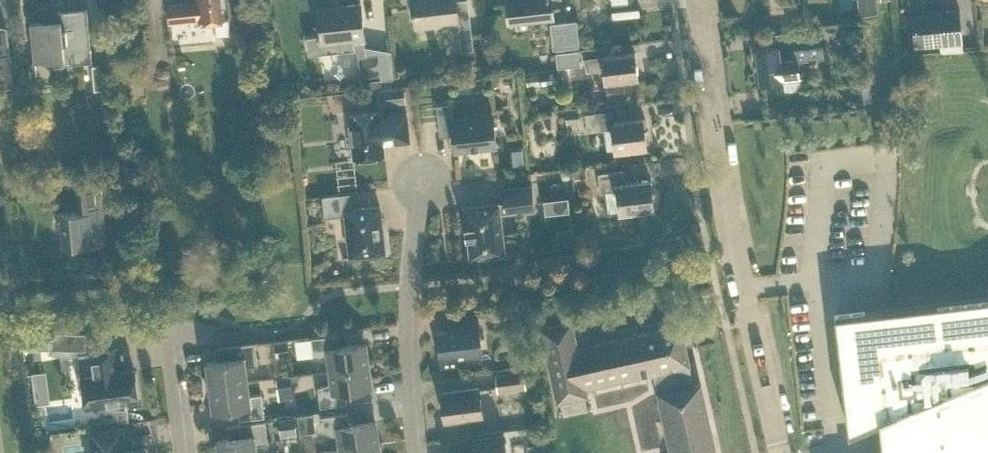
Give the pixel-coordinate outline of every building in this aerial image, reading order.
[(199,19),(215,18),(217,34),(230,33),(228,16),(229,16),(228,0),(227,0),(225,0),(198,0),(198,1),(167,4),(169,22),(199,19)] [(415,25),(456,20),(457,26),(458,26),(470,25),(467,0),(412,0),(415,25)] [(508,14),(526,12),(526,17),(552,14),(551,0),(506,0),(508,14)] [(613,15),(638,13),(637,0),(612,0),(613,15)] [(876,0),(857,0),(859,14),(877,12),(876,0)] [(380,74),(378,53),(365,54),(363,38),(364,38),(360,2),(316,7),(319,30),(317,30),(317,34),(306,36),(308,54),(354,48),(357,50),(360,76),(380,74)] [(64,63),(91,61),(86,8),(49,12),(50,21),(30,23),(34,61),(63,58),(64,63)] [(914,46),(962,41),(959,8),(911,13),(914,46)] [(258,10),(235,12),(237,32),(245,31),(260,30),(258,10)] [(554,47),(578,45),(576,21),(552,23),(554,47)] [(782,77),(799,75),(797,56),(823,53),(820,28),(774,34),(776,45),(756,48),(760,81),(782,78),(782,77)] [(9,53),(7,29),(0,29),(0,54),(9,53)] [(471,32),(459,34),(461,50),(473,49),(471,32)] [(558,66),(581,64),(579,48),(557,51),(558,66)] [(605,79),(637,75),(634,51),(602,55),(584,57),(586,70),(604,68),(605,79)] [(94,89),(106,87),(103,63),(91,65),(94,89)] [(563,81),(561,70),(538,73),(540,84),(563,81)] [(856,86),(858,102),(871,100),(870,84),(856,86)] [(406,102),(404,86),(377,89),(378,105),(406,102)] [(455,150),(496,145),(492,115),(452,119),(451,102),(436,104),(439,135),(453,134),(455,150)] [(580,120),(578,109),(565,111),(567,122),(580,120)] [(349,114),(353,157),(384,153),(383,143),(409,140),(406,112),(380,115),(380,110),(349,114)] [(646,144),(642,117),(611,121),(610,110),(585,113),(587,129),(612,126),(614,148),(646,144)] [(653,205),(650,178),(625,181),(623,169),(597,172),(600,191),(617,189),(620,209),(653,205)] [(104,174),(104,175),(106,192),(119,191),(117,173),(104,174)] [(58,247),(105,242),(99,178),(75,181),(77,210),(54,213),(54,214),(59,213),(62,245),(57,246),(58,247)] [(499,202),(464,206),(470,257),(505,252),(500,211),(535,207),(532,183),(503,187),(505,202),(499,203),(499,202)] [(385,252),(379,205),(352,208),(350,192),(322,195),(324,216),(345,213),(350,256),(385,252)] [(910,306),(903,307),(888,308),(872,310),(863,311),(856,312),(835,314),(849,433),(880,420),(887,417),(891,415),(895,452),(987,452),(987,297),(910,306)] [(437,330),(442,366),(459,364),(458,354),(482,352),(477,313),(447,317),(448,329),(437,330)] [(680,324),(577,346),(571,319),(541,326),(557,400),(559,399),(562,414),(589,408),(586,393),(587,393),(585,385),(653,370),(658,390),(657,391),(671,452),(716,452),(700,381),(688,384),(683,364),(689,363),(680,324)] [(86,332),(49,330),(49,347),(86,349),(86,332)] [(330,369),(368,364),(365,342),(339,345),(338,333),(311,336),(313,356),(328,357),(330,369)] [(289,354),(287,340),(274,342),(276,355),(289,354)] [(207,385),(247,380),(245,365),(257,364),(254,341),(217,346),(219,359),(207,360),(209,377),(206,378),(207,385)] [(91,354),(79,356),(81,376),(80,376),(84,407),(95,406),(138,400),(134,369),(119,371),(116,347),(91,350),(91,354)] [(368,364),(330,369),(331,381),(317,386),(320,405),(347,402),(345,389),(371,386),(368,364)] [(526,387),(524,369),(495,373),(497,391),(526,387)] [(293,390),(291,375),(275,377),(277,392),(293,390)] [(247,380),(207,385),(208,392),(211,392),(213,409),(237,406),(239,419),(264,415),(261,392),(249,394),(247,380)] [(441,391),(445,421),(482,416),(478,386),(441,391)] [(118,421),(128,420),(127,407),(116,409),(118,421)] [(299,431),(316,429),(314,411),(297,414),(299,431)] [(321,414),(323,429),(338,435),(340,447),(378,442),(375,420),(349,423),(348,411),(321,414)] [(281,436),(297,434),(294,415),(278,417),(281,436)] [(256,444),(268,442),(265,419),(227,424),(229,437),(217,439),(219,452),(257,452),(256,444)] [(145,447),(125,450),(122,426),(90,430),(93,452),(146,452),(145,447)] [(504,434),(473,437),(474,451),(461,452),(506,452),(504,434)] [(378,442),(340,447),(340,448),(327,449),(327,450),(328,450),(328,452),(379,452),(378,442)]
